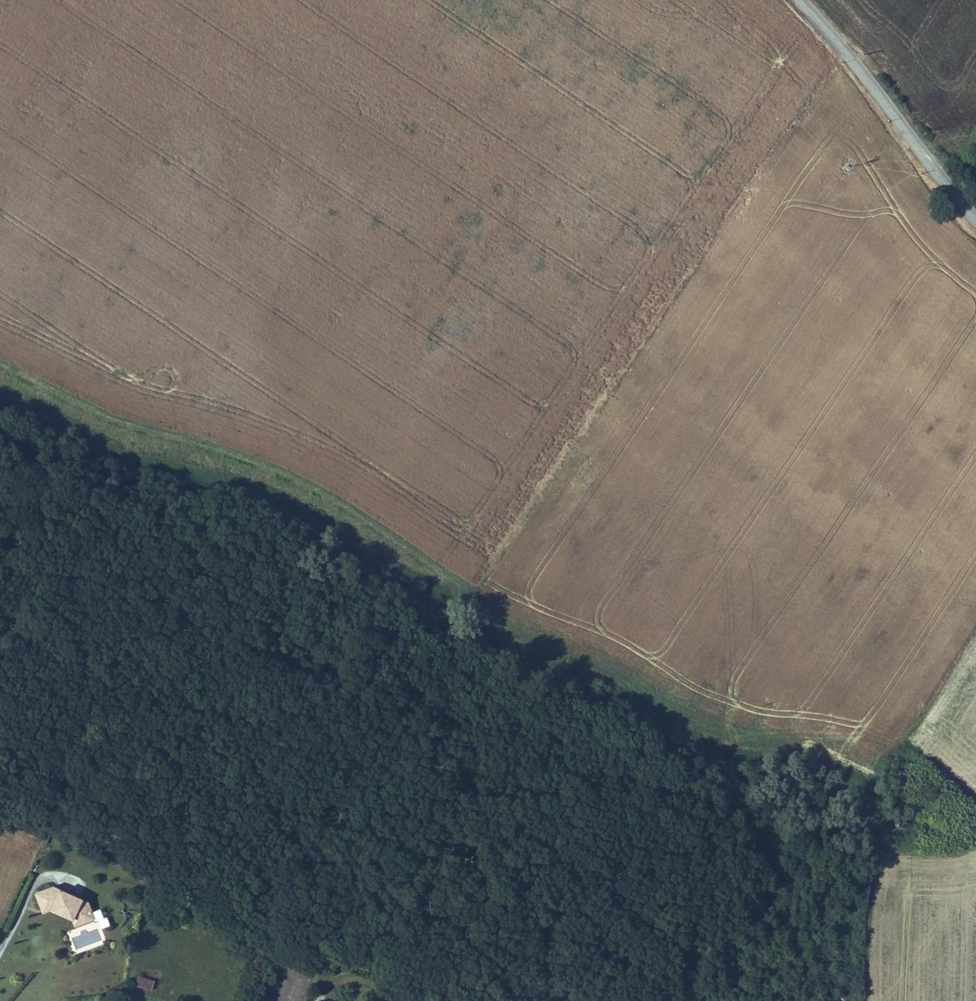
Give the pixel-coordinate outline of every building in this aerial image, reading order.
[(78,907),(45,891),(30,896),(36,912),(45,909),(65,919),(67,924),(83,917),(78,907)] [(36,912),(30,896),(27,897),(33,917),(42,914),(57,921),(63,924),(66,930),(85,922),(83,917),(67,924),(65,919),(45,909),(36,912)] [(138,976),(135,986),(151,991),(154,981),(138,976)]
